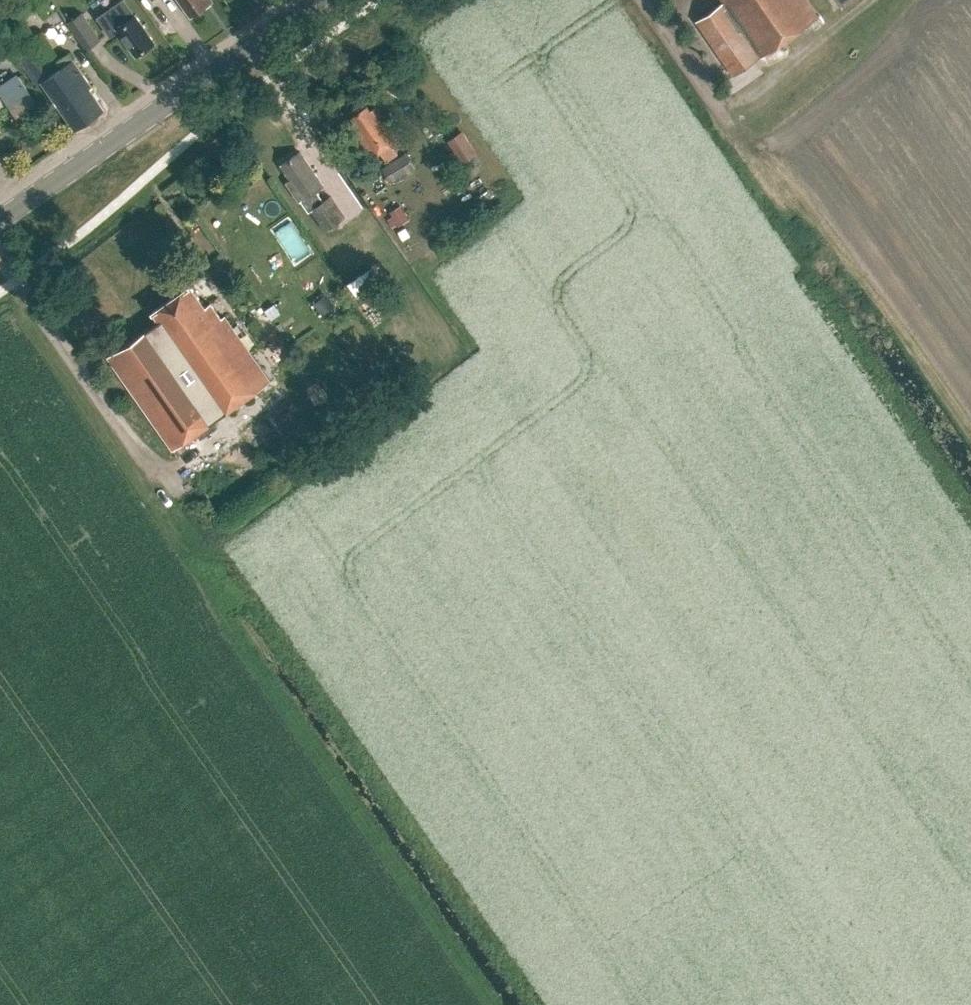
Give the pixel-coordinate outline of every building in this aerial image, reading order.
[(90,10),(105,0),(91,0),(86,3),(90,10)] [(98,16),(110,34),(118,28),(136,54),(155,41),(136,13),(135,14),(125,0),(121,0),(98,16)] [(191,15),(212,0),(180,0),(191,15)] [(807,0),(725,0),(698,19),(736,74),(818,16),(807,0)] [(80,11),(65,21),(84,48),(99,38),(80,11)] [(22,17),(0,34),(0,35),(13,53),(36,36),(22,17)] [(36,37),(16,51),(38,84),(43,81),(75,127),(103,107),(89,87),(91,86),(69,53),(58,61),(62,67),(58,69),(36,37)] [(30,99),(9,70),(0,77),(0,106),(7,115),(30,99)] [(398,153),(391,144),(399,138),(377,106),(370,110),(367,105),(352,115),(355,120),(348,124),(371,157),(380,150),(387,160),(398,153)] [(447,140),(462,163),(477,153),(462,130),(447,140)] [(300,201),(301,200),(309,211),(312,209),(333,239),(350,227),(343,216),(345,216),(331,196),(324,201),(316,189),(323,184),(301,151),(281,164),(291,178),(287,181),(300,201)] [(383,183),(410,167),(404,158),(378,174),(383,183)] [(348,282),(358,297),(382,280),(371,265),(348,282)] [(205,306),(190,284),(153,310),(160,320),(108,356),(173,448),(270,380),(225,315),(221,318),(211,302),(205,306)]
